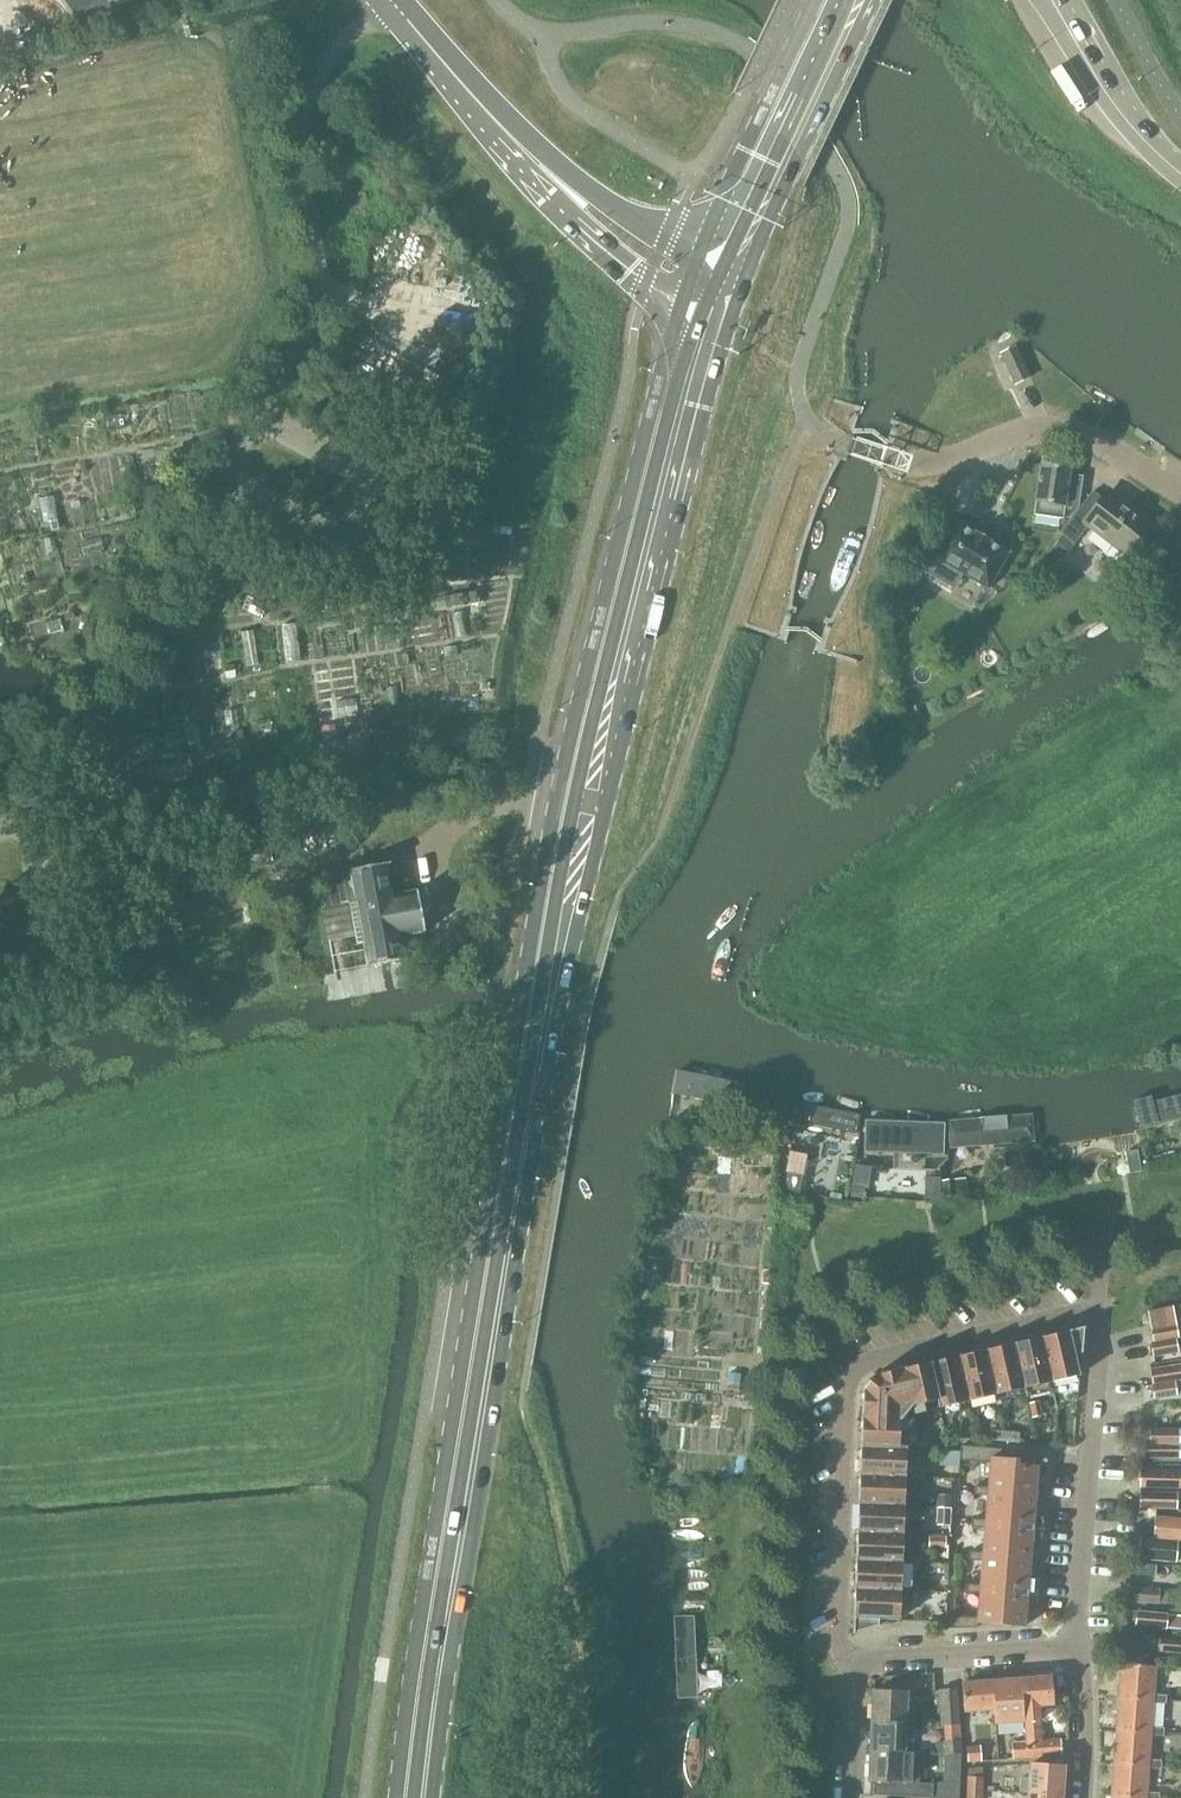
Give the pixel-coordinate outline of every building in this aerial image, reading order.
[(88,35),(117,14),(113,6),(120,0),(62,0),(88,35)] [(1017,386),(1032,379),(1017,348),(1002,355),(1017,386)] [(1072,520),(1080,508),(1084,478),(1071,476),(1072,469),(1044,465),(1036,516),(1066,520),(1066,519),(1072,520)] [(1152,525),(1113,495),(1102,509),(1089,499),(1062,534),(1076,545),(1091,525),(1129,555),(1152,525)] [(986,587),(1005,556),(936,515),(906,564),(925,576),(936,558),(986,587)] [(398,897),(392,865),(319,880),(326,914),(356,908),(368,969),(411,961),(407,939),(427,935),(421,893),(398,897)] [(770,1124),(775,1093),(685,1077),(680,1108),(770,1124)] [(860,1144),(866,1115),(780,1098),(774,1126),(860,1144)] [(1137,1109),(1142,1128),(1180,1119),(1180,1099),(1137,1109)] [(1041,1148),(1039,1118),(952,1124),(954,1154),(1041,1148)] [(949,1126),(870,1124),(869,1157),(948,1158),(949,1126)] [(871,1169),(857,1167),(854,1187),(868,1190),(871,1169)] [(789,1174),(787,1191),(801,1194),(805,1177),(789,1174)] [(945,1182),(947,1197),(960,1196),(959,1181),(945,1182)] [(1156,1343),(1178,1340),(1178,1339),(1180,1339),(1179,1325),(1154,1330),(1156,1343)] [(1043,1338),(1053,1383),(1082,1376),(1081,1373),(1077,1356),(1084,1355),(1086,1330),(1087,1329),(1087,1328),(1043,1338)] [(1015,1344),(1025,1389),(1053,1383),(1043,1338),(1015,1344)] [(1178,1340),(1156,1343),(1156,1344),(1153,1345),(1156,1358),(1180,1353),(1178,1340)] [(987,1351),(998,1395),(1025,1389),(1015,1344),(987,1351)] [(960,1357),(970,1402),(998,1395),(987,1351),(960,1357)] [(942,1408),(970,1402),(960,1357),(932,1364),(942,1408)] [(862,1447),(908,1449),(909,1425),(910,1424),(907,1421),(914,1412),(918,1415),(919,1413),(942,1408),(932,1364),(876,1377),(865,1390),(862,1447)] [(1154,1385),(1175,1382),(1180,1382),(1180,1368),(1153,1371),(1154,1385)] [(1154,1385),(1152,1385),(1153,1399),(1177,1396),(1175,1382),(1154,1385)] [(1045,1416),(1042,1404),(1032,1406),(1034,1419),(1045,1416)] [(1022,1433),(993,1431),(992,1441),(1021,1443),(1022,1433)] [(1151,1433),(1151,1446),(1180,1445),(1180,1433),(1151,1433)] [(977,1491),(1037,1496),(1040,1468),(1047,1469),(1048,1459),(1019,1457),(1018,1458),(1009,1458),(1009,1450),(963,1446),(963,1453),(962,1461),(963,1461),(993,1464),(990,1488),(977,1487),(977,1491)] [(861,1476),(907,1478),(908,1449),(862,1447),(861,1476)] [(1144,1448),(1145,1461),(1180,1460),(1180,1447),(1144,1448)] [(963,1453),(944,1453),(943,1467),(963,1468),(963,1461),(962,1461),(963,1453)] [(1140,1488),(1180,1489),(1180,1472),(1141,1472),(1140,1488)] [(860,1504),(906,1506),(907,1478),(861,1476),(860,1504)] [(1035,1524),(1037,1496),(977,1491),(976,1495),(990,1497),(988,1521),(974,1520),(974,1524),(1042,1529),(1043,1525),(1035,1524)] [(1142,1493),(1141,1510),(1179,1510),(1180,1494),(1142,1493)] [(859,1533),(904,1535),(906,1506),(860,1504),(859,1533)] [(941,1528),(953,1528),(954,1510),(941,1510),(941,1528)] [(1156,1516),(1155,1536),(1180,1537),(1180,1517),(1156,1516)] [(1042,1534),(1042,1529),(974,1524),(973,1528),(987,1529),(985,1554),(971,1553),(971,1557),(1032,1561),(1034,1534),(1042,1534)] [(858,1561),(903,1563),(904,1535),(859,1533),(858,1561)] [(949,1536),(932,1536),(932,1546),(949,1547),(949,1536)] [(1167,1558),(1168,1541),(1150,1539),(1148,1545),(1142,1544),(1141,1556),(1167,1558)] [(1030,1589),(1032,1561),(971,1557),(971,1561),(984,1562),(982,1586),(968,1585),(968,1589),(1037,1595),(1037,1590),(1030,1589)] [(902,1591),(903,1563),(858,1561),(856,1590),(902,1591)] [(1131,1564),(1130,1575),(1152,1577),(1153,1566),(1131,1564)] [(1160,1605),(1162,1590),(1137,1588),(1136,1603),(1160,1605)] [(1036,1600),(1037,1595),(968,1589),(968,1593),(981,1594),(979,1619),(956,1617),(955,1630),(979,1628),(979,1624),(1026,1628),(1029,1599),(1036,1600)] [(902,1591),(856,1590),(855,1635),(856,1635),(856,1634),(880,1627),(880,1620),(901,1621),(902,1591)] [(948,1602),(932,1601),(931,1614),(948,1614),(948,1602)] [(1136,1612),(1135,1627),(1165,1629),(1166,1615),(1137,1612),(1136,1612)] [(677,1622),(681,1711),(704,1710),(701,1621),(677,1622)] [(1162,1639),(1161,1651),(1180,1652),(1180,1640),(1162,1639)] [(1124,1665),(1121,1698),(1156,1701),(1156,1704),(1168,1705),(1168,1697),(1156,1696),(1158,1668),(1124,1665)] [(1023,1680),(1026,1708),(1026,1720),(1043,1719),(1042,1707),(1056,1706),(1053,1677),(1023,1680)] [(994,1682),(996,1710),(997,1722),(1026,1720),(1026,1708),(1023,1680),(994,1682)] [(996,1710),(994,1682),(964,1685),(966,1713),(996,1710)] [(945,1725),(960,1725),(958,1691),(943,1691),(945,1725)] [(873,1722),(909,1724),(910,1694),(875,1692),(873,1722)] [(1156,1701),(1121,1698),(1119,1731),(1154,1733),(1153,1736),(1165,1737),(1166,1729),(1154,1728),(1156,1704),(1156,1701)] [(907,1753),(909,1724),(873,1722),(872,1751),(907,1753)] [(1154,1733),(1119,1731),(1116,1763),(1151,1766),(1151,1769),(1163,1770),(1163,1762),(1152,1761),(1153,1736),(1154,1733)] [(945,1756),(964,1754),(963,1741),(944,1743),(945,1756)] [(1062,1741),(1028,1743),(1030,1758),(1063,1756),(1062,1741)] [(1015,1759),(1030,1758),(1028,1743),(1014,1744),(1015,1759)] [(969,1764),(983,1763),(982,1746),(968,1747),(969,1764)] [(907,1753),(872,1751),(871,1781),(906,1784),(907,1753)] [(964,1754),(945,1756),(946,1768),(965,1767),(964,1754)] [(1116,1763),(1114,1796),(1146,1797),(1161,1797),(1161,1794),(1149,1794),(1151,1769),(1151,1766),(1116,1763)] [(1029,1795),(1064,1797),(1066,1767),(1031,1765),(1030,1779),(1021,1778),(1020,1792),(1029,1793),(1029,1795)] [(968,1791),(984,1792),(985,1778),(969,1777),(968,1791)]
